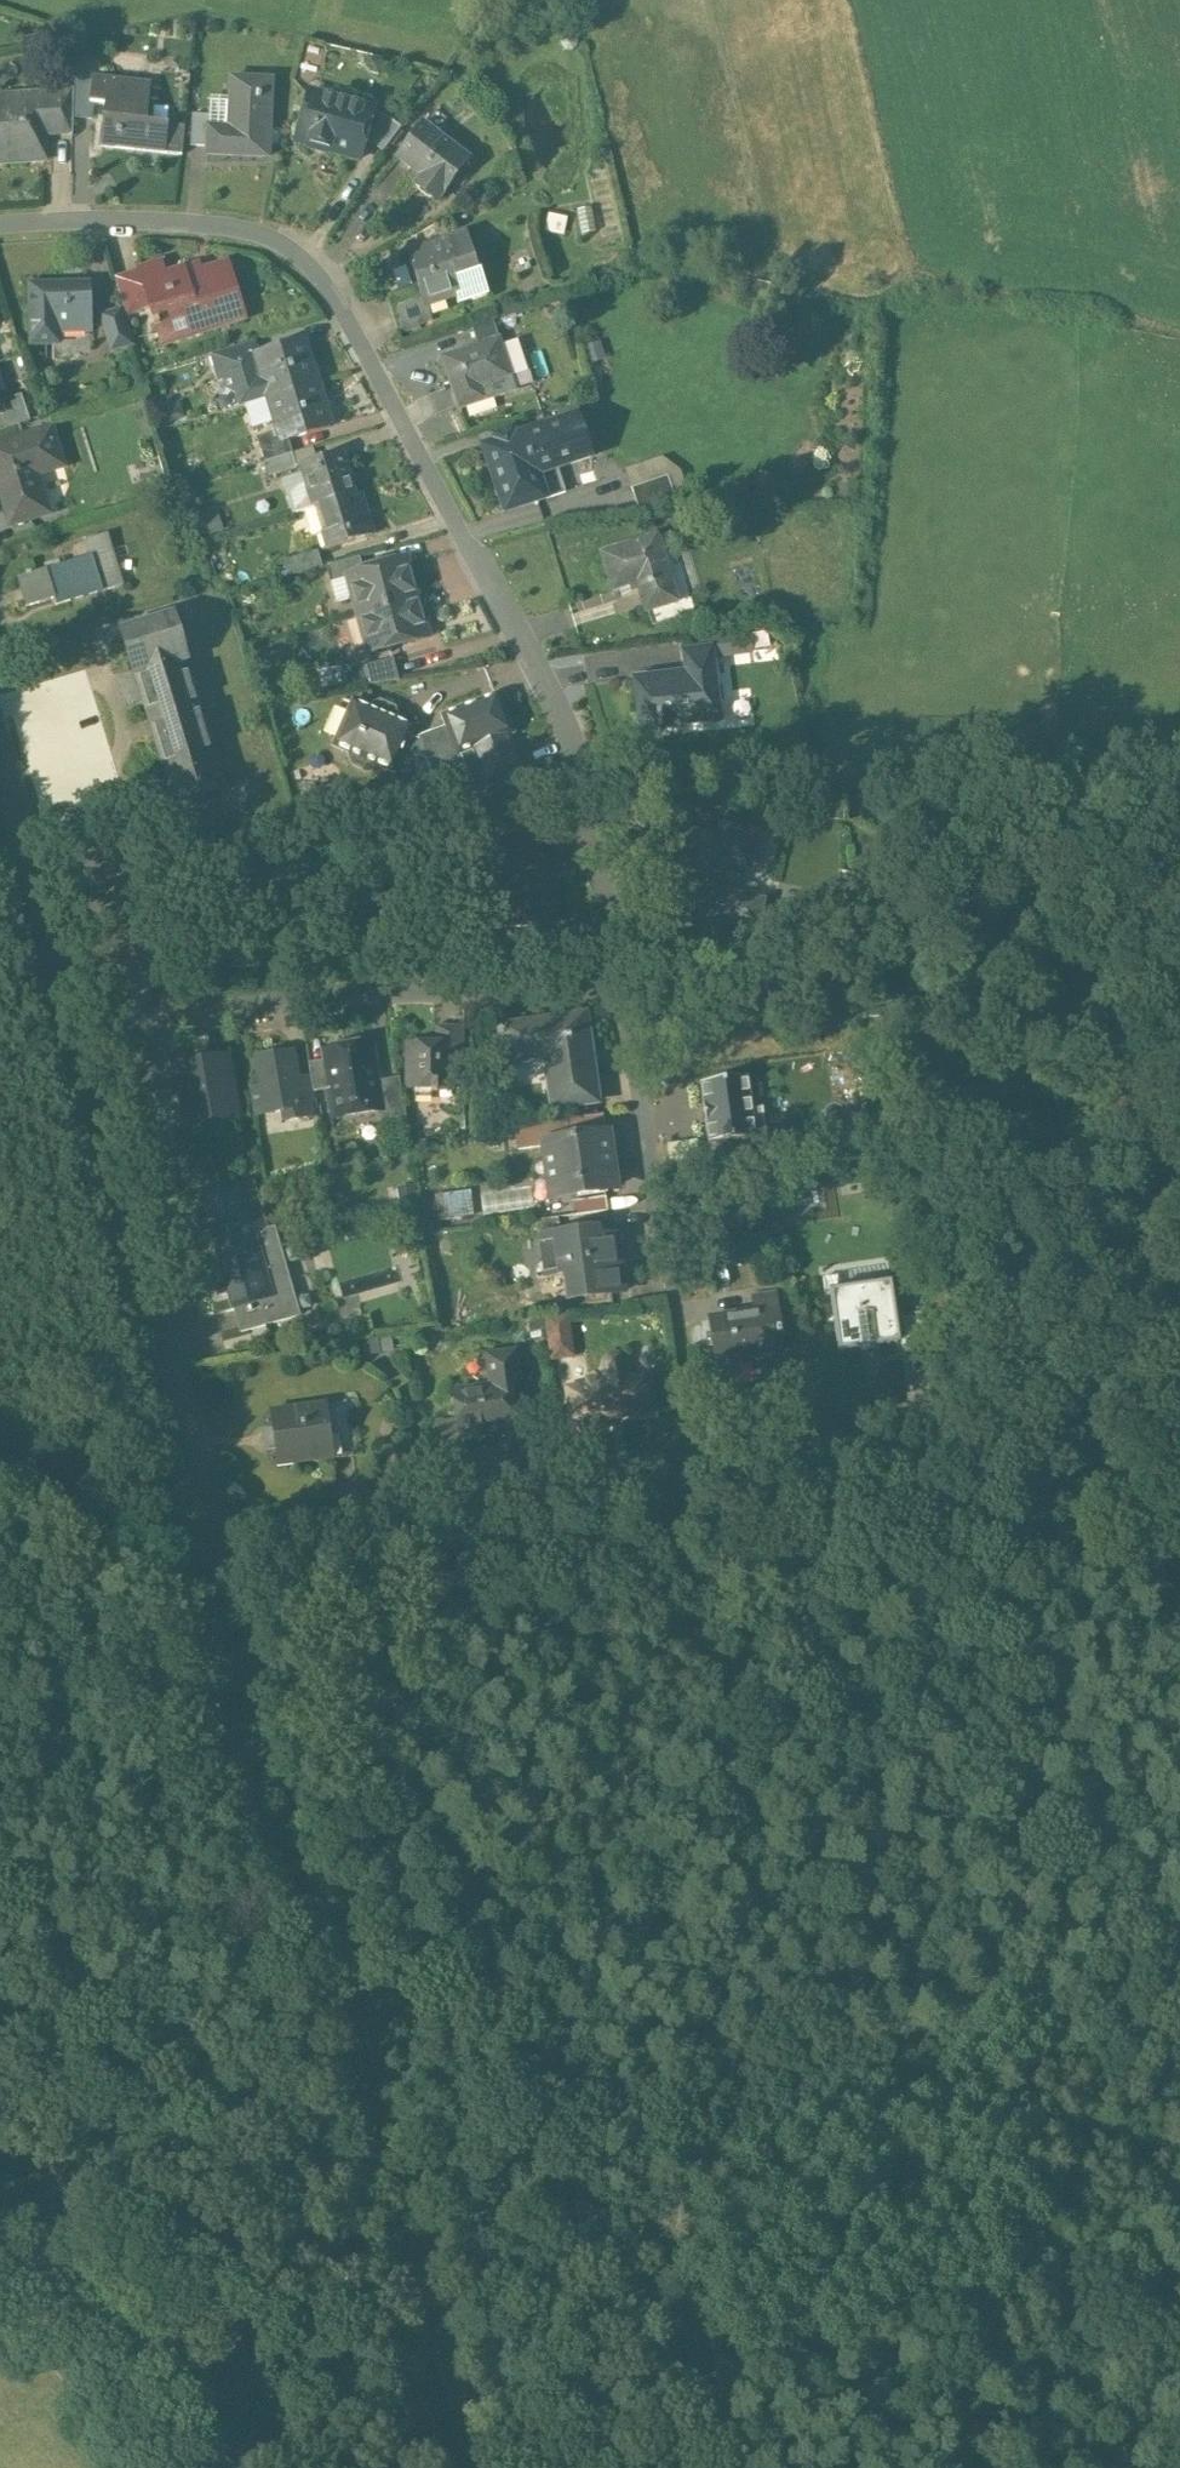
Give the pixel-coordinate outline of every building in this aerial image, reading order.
[(97,62),(75,60),(74,87),(93,88),(94,78),(95,78),(97,62)] [(95,78),(94,78),(93,88),(91,104),(93,105),(106,106),(102,147),(182,156),(186,127),(148,123),(152,84),(95,78)] [(271,84),(232,81),(229,130),(212,129),(209,129),(208,148),(208,155),(267,159),(271,84)] [(93,88),(74,87),(74,94),(74,117),(92,119),(93,105),(91,104),(93,88)] [(74,94),(53,95),(55,134),(73,133),(74,117),(74,94)] [(373,111),(312,94),(298,142),(360,159),(373,113),(373,111)] [(0,98),(0,164),(46,161),(44,135),(55,134),(53,95),(0,98)] [(387,118),(373,113),(366,139),(384,152),(401,129),(387,118)] [(212,118),(194,117),(192,147),(208,148),(209,129),(212,129),(212,118)] [(422,126),(396,159),(420,178),(415,185),(438,203),(469,163),(422,126)] [(581,226),(594,224),(591,205),(578,208),(581,226)] [(466,236),(411,255),(410,253),(409,254),(420,288),(426,306),(428,306),(458,296),(462,294),(462,292),(457,294),(452,279),(477,271),(478,272),(479,272),(479,271),(467,234),(465,235),(466,236)] [(212,277),(187,284),(185,276),(164,282),(160,268),(139,274),(150,309),(155,325),(152,326),(153,331),(159,330),(158,326),(194,315),(199,331),(241,319),(228,277),(213,281),(212,277)] [(477,271),(452,279),(457,294),(462,292),(462,294),(458,296),(460,304),(489,294),(482,270),(479,271),(479,272),(478,272),(477,271)] [(140,277),(116,284),(126,317),(150,309),(140,277)] [(68,289),(66,293),(55,293),(55,287),(28,288),(29,345),(57,345),(57,332),(89,332),(88,306),(87,306),(86,294),(85,290),(82,287),(79,285),(74,285),(71,286),(68,289)] [(420,288),(390,298),(400,330),(433,320),(428,306),(426,306),(420,288)] [(120,312),(102,317),(113,349),(130,344),(120,312)] [(261,339),(213,354),(220,378),(235,373),(231,362),(266,351),(265,351),(259,353),(255,342),(261,340),(261,339)] [(266,351),(231,362),(235,373),(245,406),(268,399),(319,383),(306,339),(266,351)] [(480,346),(445,357),(450,373),(448,374),(459,407),(515,388),(500,341),(480,348),(480,346)] [(319,383),(268,399),(278,431),(281,442),(289,440),(332,427),(319,383)] [(0,403),(0,406),(2,414),(0,415),(0,431),(30,421),(22,395),(0,403)] [(579,415),(517,435),(530,476),(592,455),(579,415)] [(0,446),(0,488),(7,510),(32,503),(37,518),(49,514),(34,464),(39,462),(45,468),(62,463),(52,430),(0,446)] [(278,431),(257,437),(265,461),(293,453),(289,440),(281,442),(278,431)] [(517,435),(484,446),(506,511),(535,501),(538,500),(530,476),(517,435)] [(293,453),(265,461),(270,477),(297,468),(293,453)] [(337,456),(304,466),(317,506),(319,506),(350,496),(337,456)] [(626,470),(632,487),(669,474),(663,458),(626,470)] [(669,474),(632,487),(641,514),(678,502),(669,474)] [(350,496),(319,506),(326,531),(322,532),(327,549),(375,534),(362,493),(350,496)] [(32,503),(7,510),(12,526),(37,518),(32,503)] [(103,533),(79,540),(84,557),(87,556),(98,591),(119,585),(103,533)] [(657,538),(601,555),(613,592),(638,584),(647,613),(677,603),(657,538)] [(315,551),(285,560),(290,576),(320,566),(315,551)] [(84,557),(15,579),(24,607),(64,595),(66,601),(98,591),(87,556),(84,557)] [(360,557),(327,566),(331,582),(350,577),(349,575),(364,571),(360,557)] [(364,571),(349,575),(350,577),(360,613),(416,598),(405,560),(364,571)] [(416,598),(360,613),(371,651),(426,636),(416,598)] [(225,789),(173,617),(124,632),(137,674),(126,677),(134,704),(146,701),(177,804),(225,789)] [(726,633),(710,635),(711,648),(712,648),(713,656),(728,654),(726,633)] [(671,679),(671,675),(634,680),(640,731),(643,731),(642,721),(657,719),(659,732),(663,732),(663,727),(693,723),(693,725),(722,721),(713,656),(712,648),(711,648),(683,652),(687,677),(671,679)] [(393,658),(361,667),(366,685),(399,680),(393,658)] [(497,696),(445,716),(449,725),(459,752),(461,752),(475,746),(489,784),(521,772),(507,734),(511,732),(497,696)] [(371,710),(354,703),(336,745),(352,752),(350,756),(353,764),(368,770),(376,767),(378,763),(394,770),(402,751),(423,760),(427,758),(420,739),(409,735),(412,728),(396,721),(398,716),(395,709),(380,702),(372,705),(371,710)] [(459,752),(449,725),(419,737),(420,739),(427,758),(435,777),(466,766),(461,752),(459,752)] [(721,841),(697,837),(692,864),(682,863),(676,889),(687,891),(679,932),(721,940),(725,921),(756,927),(761,904),(730,897),(736,864),(748,867),(754,836),(742,833),(743,831),(736,829),(735,832),(723,830),(721,841)] [(583,1020),(502,1030),(506,1061),(546,1056),(553,1109),(594,1104),(583,1020)] [(464,1027),(435,1027),(435,1046),(454,1046),(454,1070),(464,1070),(464,1027)] [(355,1043),(339,1046),(340,1049),(324,1052),(325,1061),(309,1064),(314,1093),(329,1090),(331,1107),(351,1104),(353,1116),(381,1111),(383,1111),(378,1082),(372,1044),(356,1046),(355,1043)] [(435,1046),(407,1045),(407,1090),(432,1090),(432,1094),(439,1094),(439,1090),(454,1090),(454,1070),(454,1046),(435,1046)] [(290,1054),(257,1060),(262,1090),(252,1091),(256,1113),(265,1111),(266,1112),(297,1107),(299,1120),(313,1118),(310,1102),(298,1104),(290,1054)] [(225,1063),(181,1071),(190,1121),(234,1113),(225,1063)] [(706,1077),(709,1137),(763,1134),(759,1074),(706,1077)] [(400,1078),(378,1082),(383,1111),(381,1111),(384,1125),(407,1121),(400,1078)] [(604,1115),(572,1119),(575,1138),(606,1134),(604,1115)] [(572,1119),(516,1127),(519,1150),(546,1146),(575,1142),(575,1138),(572,1119)] [(606,1134),(575,1138),(575,1142),(546,1146),(551,1188),(579,1184),(580,1192),(605,1189),(603,1177),(611,1176),(606,1134)] [(671,1140),(671,1160),(700,1159),(699,1138),(671,1140)] [(249,1185),(196,1200),(206,1235),(213,1233),(240,1334),(297,1318),(273,1230),(262,1233),(249,1185)] [(461,1215),(458,1192),(435,1195),(438,1218),(461,1215)] [(606,1196),(572,1201),(574,1215),(608,1211),(606,1196)] [(595,1230),(541,1237),(547,1278),(564,1276),(567,1299),(622,1292),(615,1237),(596,1240),(595,1230)] [(875,1285),(874,1277),(846,1281),(847,1289),(831,1291),(840,1351),(862,1348),(862,1350),(878,1347),(878,1346),(898,1343),(900,1343),(896,1317),(891,1283),(875,1285)] [(775,1295),(754,1298),(756,1312),(777,1310),(775,1295)] [(756,1312),(710,1318),(716,1368),(739,1365),(738,1353),(779,1348),(778,1336),(781,1335),(777,1310),(756,1312)] [(571,1313),(546,1314),(548,1359),(574,1357),(571,1313)] [(922,1314),(896,1317),(900,1343),(898,1343),(899,1354),(927,1350),(922,1314)] [(494,1387),(453,1393),(457,1420),(437,1423),(442,1454),(464,1450),(462,1441),(481,1438),(480,1431),(505,1427),(504,1421),(515,1419),(511,1392),(518,1382),(514,1354),(490,1358),(489,1359),(489,1360),(487,1363),(488,1373),(492,1375),(491,1376),(493,1377),(494,1387)] [(606,1378),(592,1379),(589,1379),(589,1381),(590,1381),(591,1387),(569,1391),(576,1432),(606,1428),(604,1418),(641,1412),(641,1413),(654,1411),(652,1402),(649,1399),(646,1378),(630,1381),(629,1374),(628,1374),(627,1366),(624,1360),(619,1356),(609,1357),(606,1363),(604,1369),(606,1378)] [(346,1402),(326,1405),(334,1461),(353,1458),(346,1402)] [(326,1405),(273,1412),(275,1429),(264,1431),(267,1452),(278,1451),(281,1468),(334,1461),(326,1405)]
